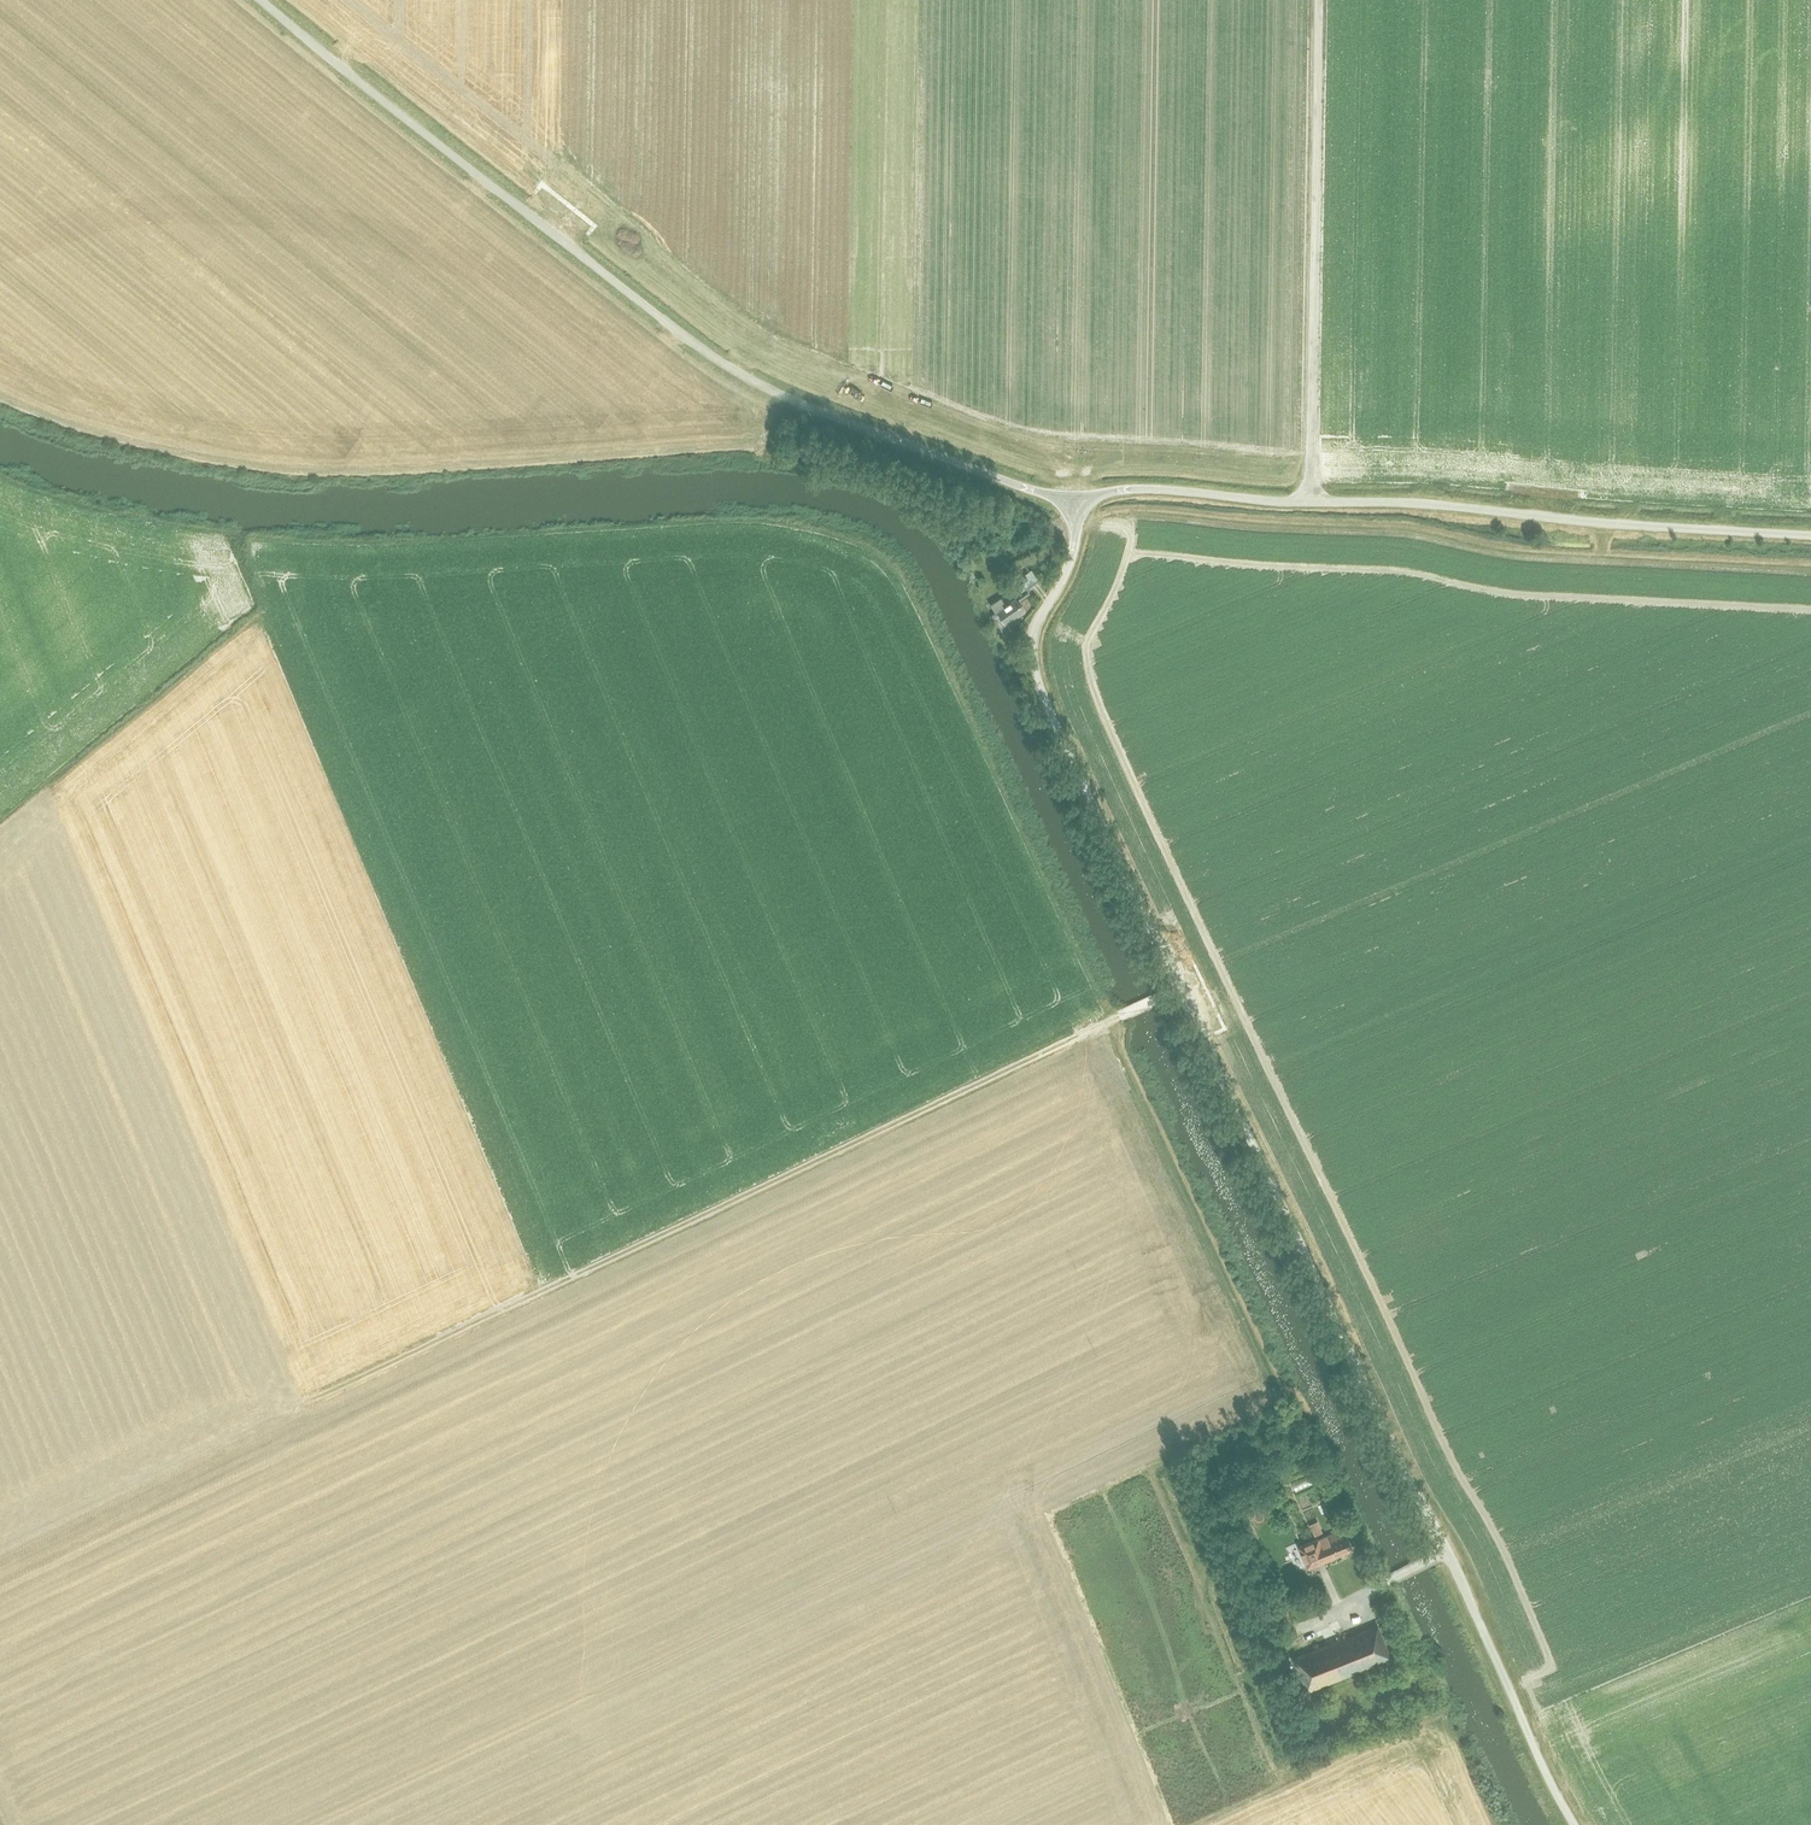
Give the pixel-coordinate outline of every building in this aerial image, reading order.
[(953,529),(948,533),(953,539),(958,535),(953,529)] [(1025,590),(1030,587),(1023,577),(1018,580),(1025,590)] [(1001,598),(990,605),(996,614),(993,616),(1004,634),(1009,631),(1004,623),(1009,620),(1021,611),(1014,599),(1005,605),(1001,598)] [(1327,1512),(1342,1506),(1339,1498),(1324,1503),(1327,1512)] [(1321,1534),(1318,1528),(1316,1522),(1309,1525),(1313,1537),(1321,1534)] [(1298,1547),(1306,1567),(1351,1549),(1343,1530),(1318,1540),(1317,1539),(1298,1547)] [(1306,1692),(1390,1659),(1376,1625),(1292,1658),(1306,1692)]
